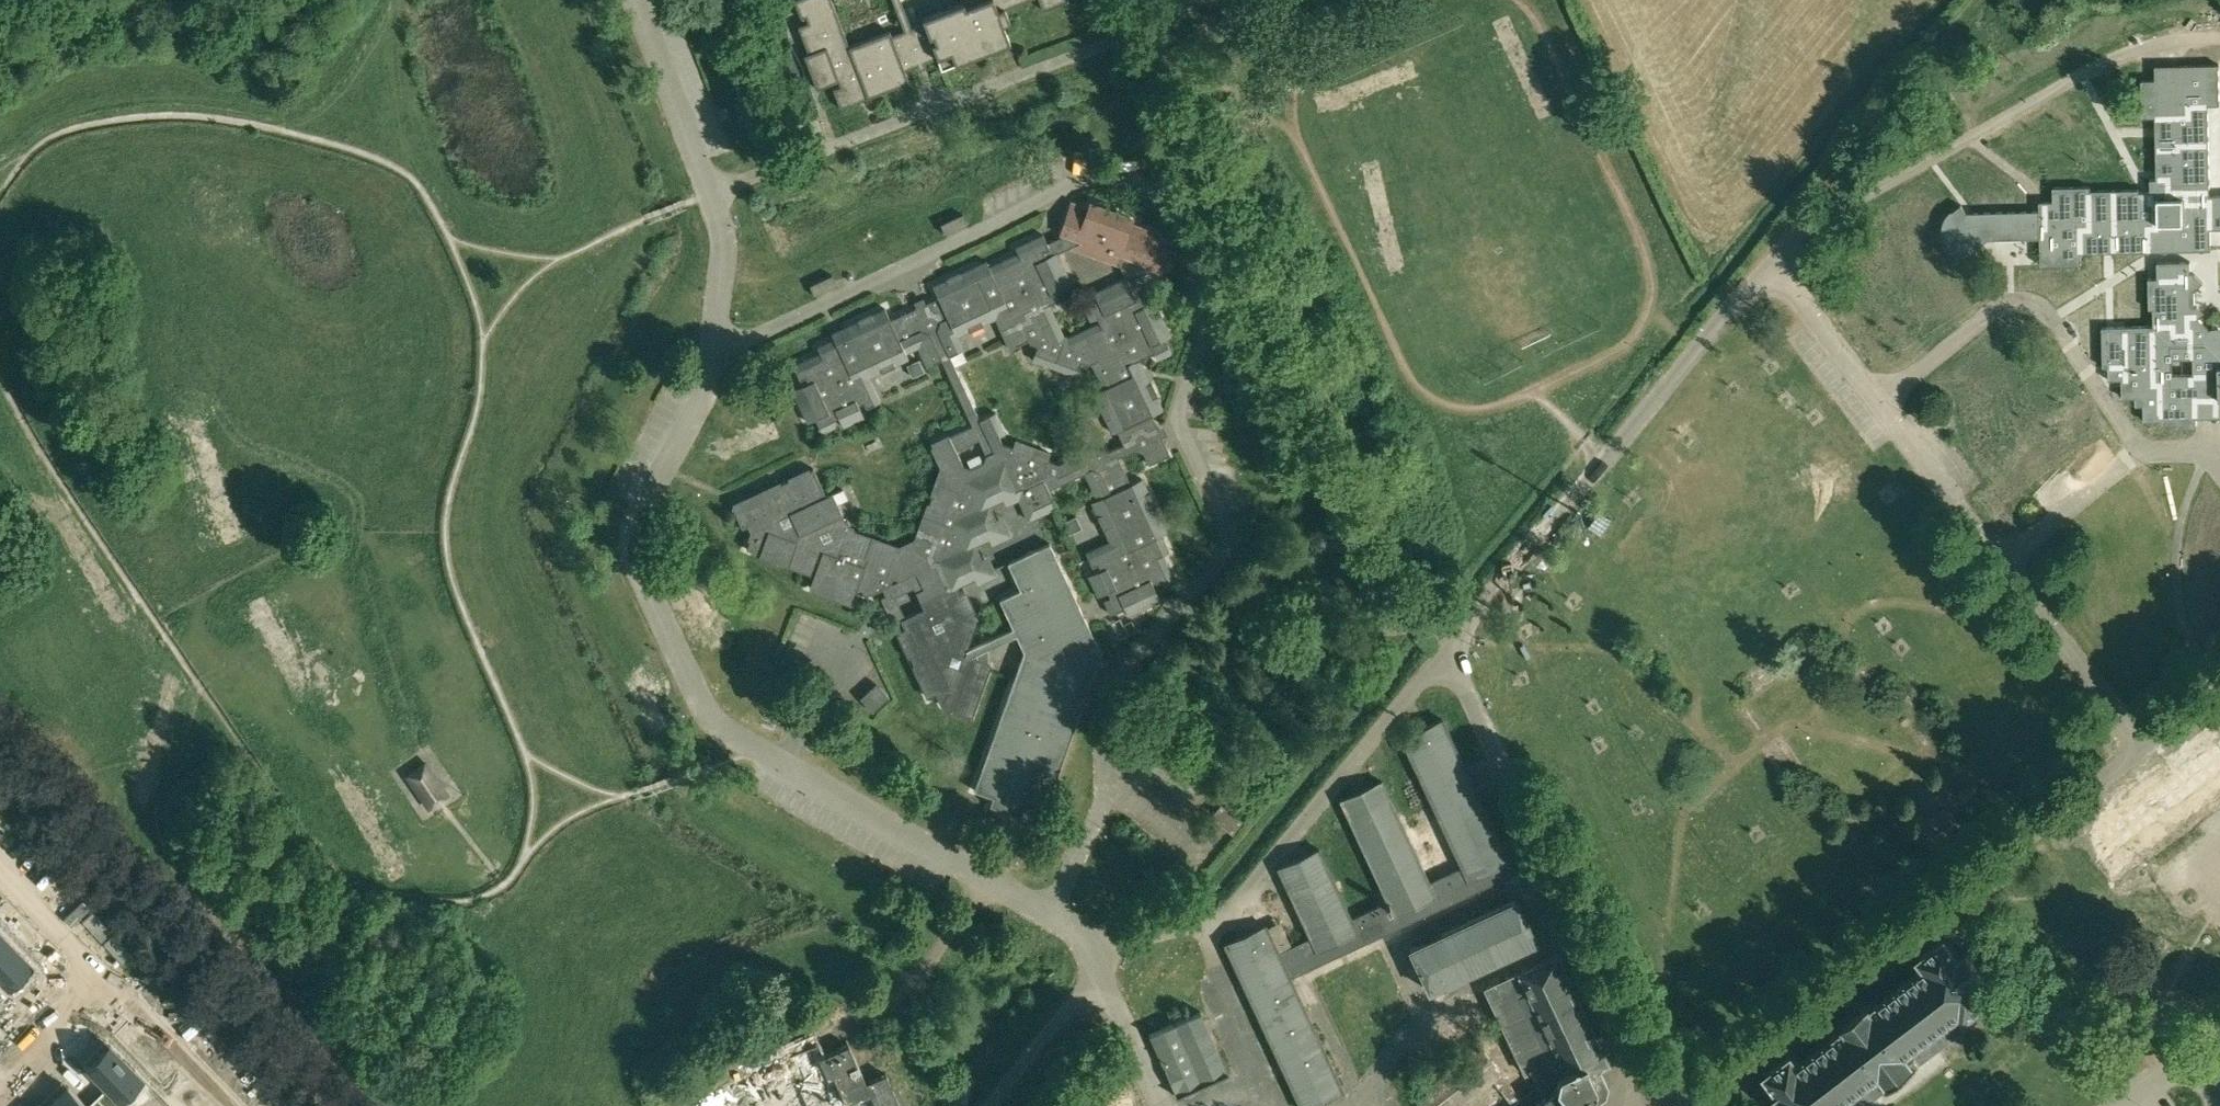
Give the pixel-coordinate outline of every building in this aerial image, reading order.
[(1636,10),(1657,0),(1632,0),(1636,10)] [(2210,196),(2208,105),(2219,105),(2219,64),(2178,65),(2178,69),(2155,70),(2155,80),(2141,80),(2142,117),(2155,117),(2156,179),(2150,179),(2150,192),(2139,192),(2139,189),(2090,190),(2090,186),(2053,187),(2053,201),(2044,201),(2044,214),(2039,214),(2039,211),(1974,213),(1970,216),(1961,205),(1952,212),(1947,218),(1944,226),(1945,235),(1948,242),(1955,248),(1963,251),(1971,250),(1979,246),(1997,233),(2040,231),(2040,266),(2081,265),(2081,253),(2157,251),(2157,278),(2148,278),(2149,309),(2153,309),(2153,326),(2102,327),(2103,367),(2108,367),(2108,380),(2122,380),(2122,398),(2135,398),(2135,406),(2143,406),(2144,421),(2162,421),(2162,425),(2177,424),(2177,428),(2197,428),(2196,409),(2210,409),(2211,415),(2219,414),(2219,328),(2219,327),(2212,327),(2210,329),(2198,318),(2203,312),(2197,306),(2194,306),(2194,291),(2203,282),(2193,272),(2190,272),(2190,249),(2211,249),(2211,228),(2219,228),(2219,196),(2210,196)] [(422,800),(444,785),(426,759),(404,774),(422,800)] [(1220,804),(1210,816),(1231,834),(1241,822),(1220,804)] [(9,985),(31,964),(0,932),(0,976),(9,985)] [(1767,1074),(1781,1092),(1773,1098),(1779,1105),(1861,1105),(1881,1091),(1925,1058),(1924,1058),(1972,1022),(1966,1015),(1990,997),(1985,990),(1991,985),(1982,974),(1984,972),(1967,950),(1959,956),(1946,938),(1920,957),(1927,967),(1872,1008),(1869,1004),(1843,1023),(1847,1028),(1799,1064),(1792,1054),(1767,1074)] [(1606,1098),(1608,1088),(1599,1068),(1607,1063),(1557,956),(1485,989),(1525,1072),(1531,1069),(1539,1085),(1546,1095),(1532,1105),(1596,1105),(1606,1098)] [(88,1067),(107,1086),(97,1096),(107,1105),(127,1105),(149,1085),(111,1046),(88,1067)] [(49,1105),(50,1105),(107,1105),(97,1096),(87,1105),(69,1086),(49,1105)]
